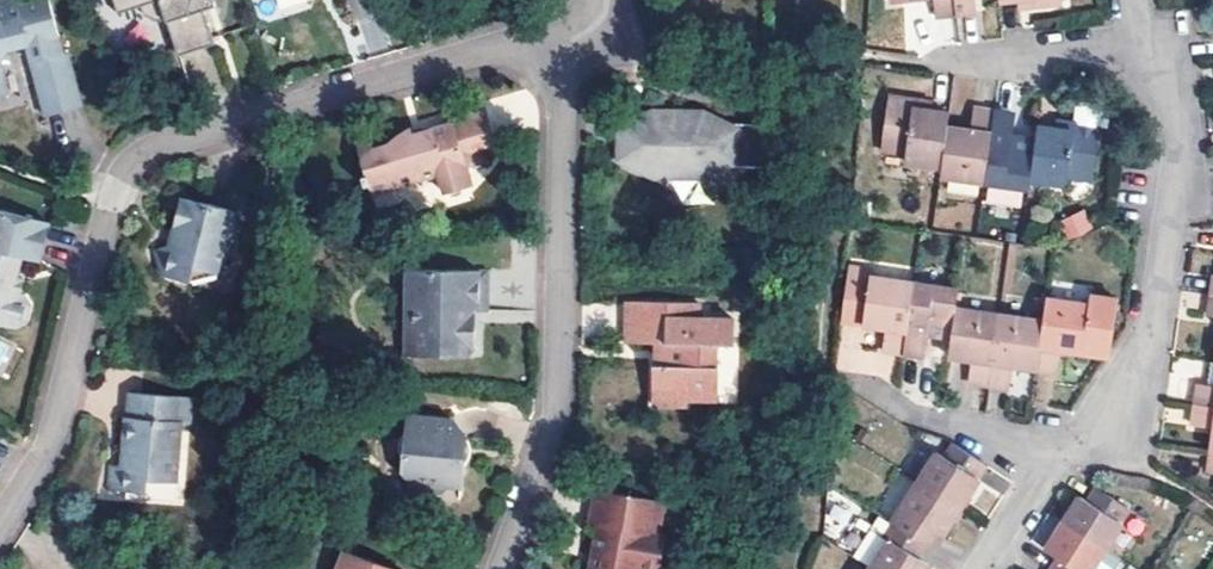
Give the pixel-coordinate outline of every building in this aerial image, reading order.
[(6,49),(16,47),(26,44),(45,116),(81,107),(66,52),(62,53),(48,0),(38,0),(17,6),(15,0),(2,0),(0,0),(0,59),(6,49)] [(117,13),(140,5),(143,13),(158,19),(166,16),(178,54),(215,42),(203,8),(201,0),(113,0),(117,13)] [(203,8),(215,5),(213,0),(201,0),(203,8)] [(954,0),(932,0),(935,18),(955,15),(954,0)] [(955,15),(977,13),(975,0),(954,0),(955,15)] [(1018,10),(1036,8),(1035,0),(1021,0),(1017,0),(1018,10)] [(949,115),(930,113),(919,111),(913,110),(915,101),(889,98),(881,151),(906,154),(905,163),(942,168),(948,129),(949,115)] [(919,111),(930,113),(932,104),(915,101),(913,110),(919,111)] [(372,144),(358,147),(363,169),(359,170),(362,180),(367,179),(370,186),(436,166),(444,190),(472,182),(467,164),(482,159),(478,144),(491,139),(481,103),(441,116),(443,123),(428,128),(418,131),(412,132),(410,125),(387,136),(388,139),(372,144)] [(1030,181),(1093,190),(1100,128),(1108,129),(1109,120),(1102,119),(1103,110),(1098,105),(1081,103),(1076,107),(1074,124),(1073,131),(1060,130),(1055,129),(1038,127),(1036,141),(1030,181)] [(768,167),(769,122),(732,121),(732,127),(720,120),(708,113),(698,111),(681,109),(668,109),(655,111),(641,114),(628,119),(618,126),(621,132),(621,142),(620,152),(617,157),(624,161),(632,165),(641,169),(652,172),(665,174),(678,173),(693,173),(705,171),(718,167),(731,161),(732,167),(768,167)] [(984,183),(995,113),(974,110),(971,132),(965,131),(948,129),(942,168),(941,177),(984,183)] [(995,113),(984,183),(1029,188),(1030,181),(1036,141),(1018,139),(1012,139),(1015,116),(995,113)] [(1073,131),(1074,124),(1056,122),(1055,129),(1060,130),(1073,131)] [(358,147),(372,144),(369,134),(356,138),(358,147)] [(987,187),(985,203),(1021,207),(1022,192),(987,187)] [(236,213),(181,200),(172,239),(170,247),(154,253),(163,277),(190,283),(193,268),(220,275),(236,213)] [(0,212),(0,324),(14,328),(25,323),(30,305),(21,294),(24,282),(16,280),(22,258),(40,262),(49,225),(0,212)] [(1082,213),(1060,223),(1069,242),(1091,231),(1082,213)] [(220,275),(193,268),(190,283),(220,275)] [(487,271),(404,269),(403,332),(416,333),(416,356),(465,357),(473,350),(473,330),(466,322),(463,322),(463,317),(463,311),(474,311),(486,312),(487,271)] [(903,354),(913,285),(845,275),(841,324),(878,329),(885,330),(882,351),(903,354)] [(913,285),(903,354),(924,357),(927,336),(933,337),(951,339),(955,309),(958,291),(913,285)] [(1043,322),(1037,370),(1057,373),(1060,350),(1066,351),(1107,356),(1111,351),(1118,299),(1092,295),(1090,305),(1047,300),(1043,322)] [(736,320),(700,320),(701,304),(627,303),(627,344),(654,345),(666,345),(666,356),(666,367),(654,367),(653,406),(685,406),(685,395),(718,395),(719,345),(736,346),(736,320)] [(988,386),(998,315),(955,309),(951,339),(948,358),(964,360),(971,361),(968,384),(988,386)] [(473,330),(474,311),(463,311),(463,317),(463,322),(466,322),(473,330)] [(998,315),(988,386),(1010,389),(1012,367),(1019,368),(1037,370),(1043,322),(998,315)] [(416,356),(416,333),(403,332),(402,356),(416,356)] [(666,356),(666,345),(654,345),(654,367),(666,367),(666,356)] [(1195,405),(1212,408),(1212,363),(1208,386),(1198,385),(1195,405)] [(191,401),(128,395),(126,419),(124,418),(121,468),(110,467),(108,491),(146,494),(146,483),(174,485),(179,427),(189,427),(191,401)] [(1195,405),(1193,425),(1212,429),(1212,408),(1195,405)] [(451,423),(405,418),(402,472),(404,471),(414,484),(413,488),(441,491),(445,486),(459,487),(461,471),(462,454),(464,442),(463,440),(451,423)] [(465,442),(464,442),(462,454),(461,471),(464,468),(467,465),(468,462),(469,459),(470,456),(470,453),(470,450),(469,446),(467,444),(465,442)] [(936,453),(917,481),(959,508),(986,467),(950,444),(942,457),(936,453)] [(959,508),(917,481),(890,523),(927,546),(934,534),(940,538),(952,519),(959,508)] [(1069,515),(1064,523),(1104,550),(1130,510),(1095,488),(1087,501),(1080,497),(1069,515)] [(597,492),(591,525),(598,526),(591,568),(639,568),(640,568),(649,568),(661,568),(666,537),(660,536),(649,535),(654,501),(597,492)] [(665,503),(654,501),(649,535),(660,536),(665,503)] [(930,567),(918,560),(927,546),(890,523),(880,537),(886,541),(868,568),(928,568),(930,567)] [(1064,523),(1045,553),(1056,560),(1050,568),(1092,568),(1104,550),(1064,523)] [(346,553),(340,568),(389,568),(346,553)]
